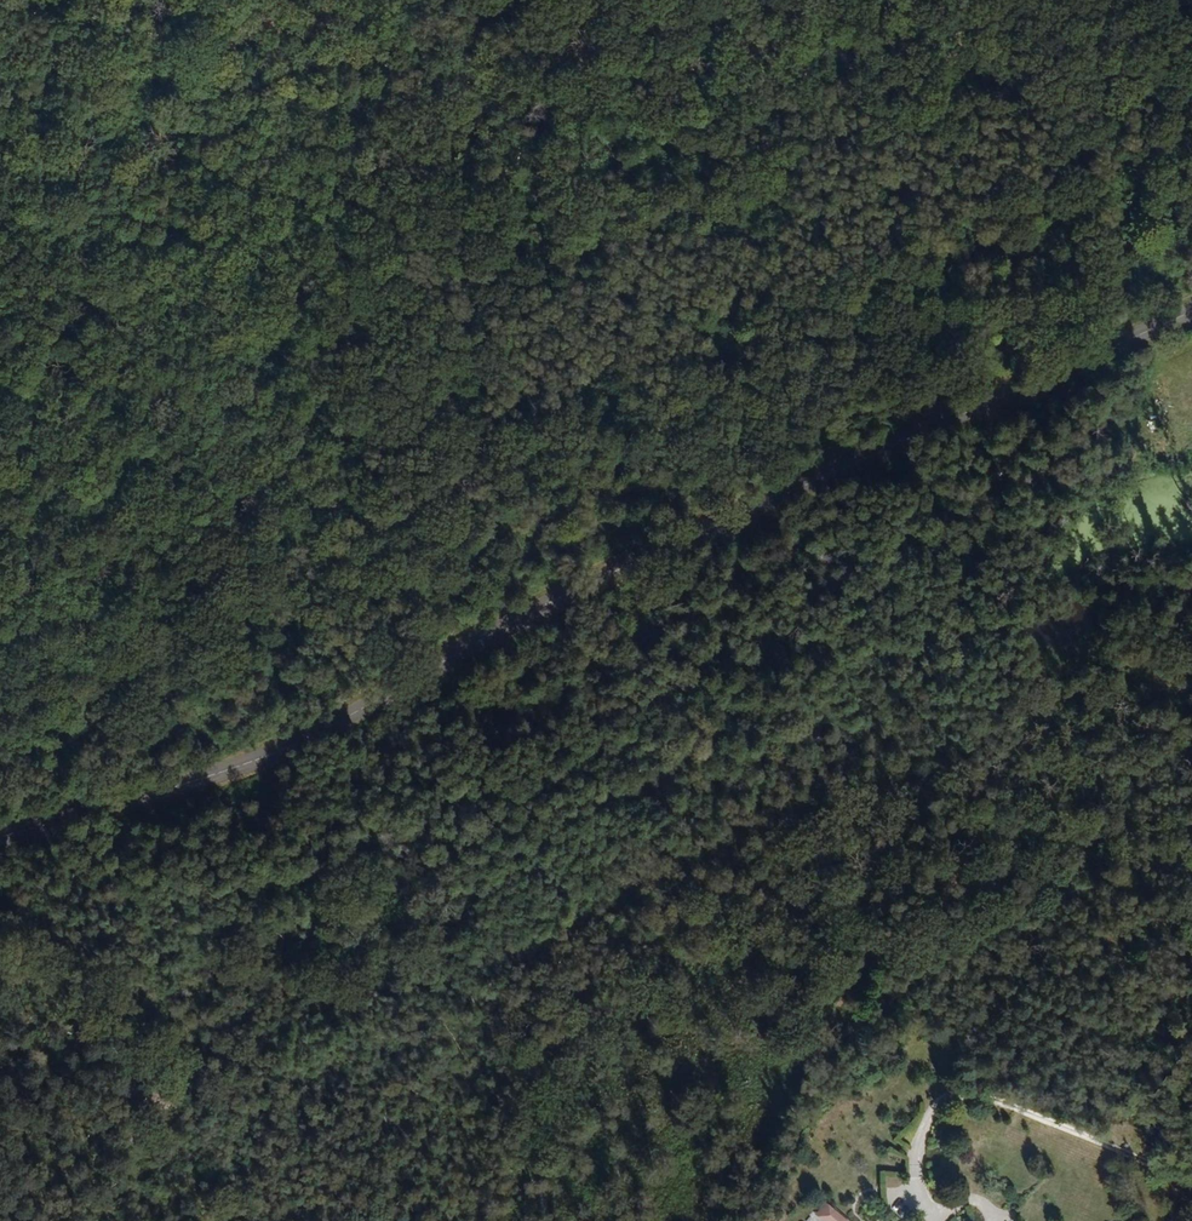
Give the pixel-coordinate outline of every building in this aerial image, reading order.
[(882,1173),(882,1187),(899,1187),(899,1173),(882,1173)] [(814,1215),(821,1220),(849,1220),(826,1202),(814,1215)] [(868,1202),(862,1209),(874,1220),(877,1220),(881,1215),(868,1202)]
